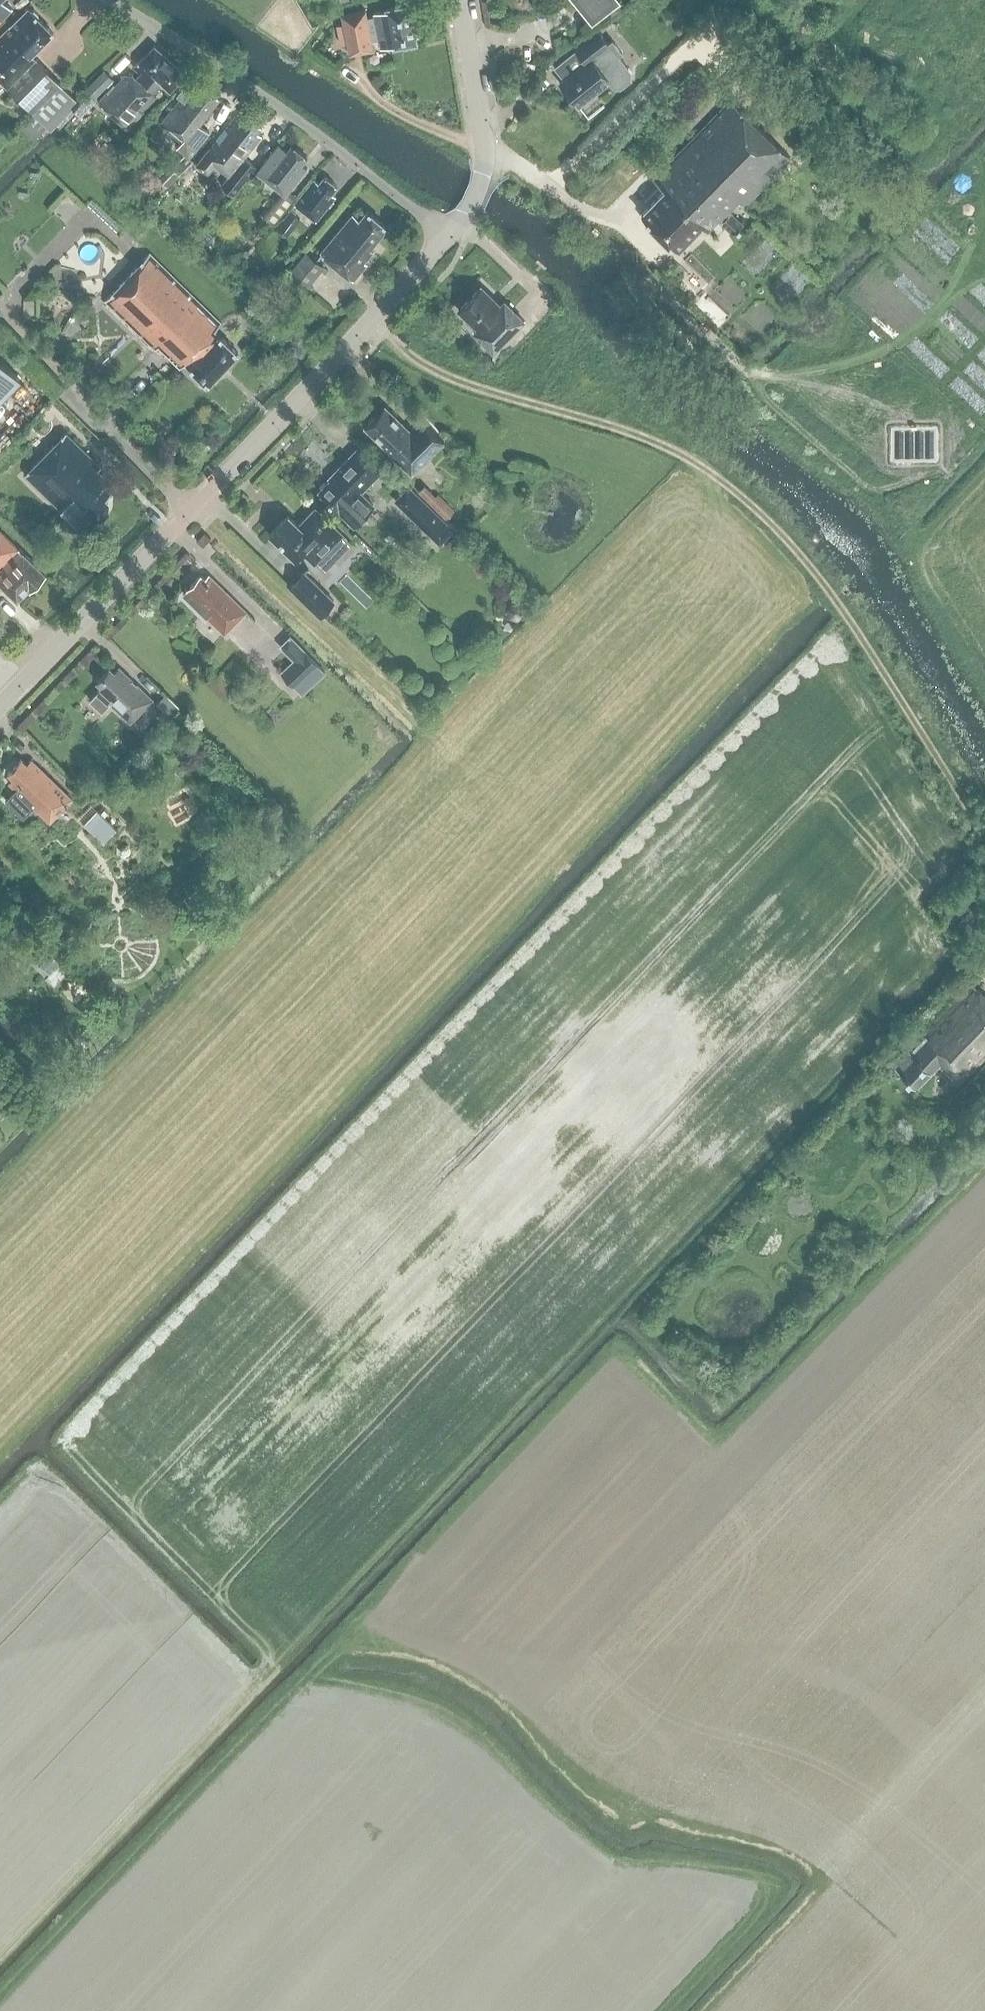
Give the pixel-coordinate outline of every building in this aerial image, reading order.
[(11,9),(2,0),(0,0),(0,20),(11,9)] [(592,17),(614,0),(578,0),(592,17)] [(373,13),(374,17),(366,18),(365,10),(341,15),(349,54),(372,50),(371,41),(379,40),(380,48),(393,46),(393,47),(416,42),(409,5),(386,9),(386,11),(373,13)] [(611,18),(620,10),(616,5),(607,13),(611,18)] [(0,38),(0,81),(18,99),(19,97),(47,126),(51,130),(78,103),(74,99),(46,70),(31,55),(52,33),(28,9),(9,28),(10,28),(0,38)] [(605,45),(594,34),(572,53),(582,64),(559,83),(577,105),(607,81),(612,87),(620,87),(630,78),(630,71),(615,56),(619,52),(608,41),(605,45)] [(161,83),(169,91),(184,74),(153,46),(133,68),(140,74),(135,79),(132,76),(123,76),(114,87),(113,86),(98,102),(126,129),(155,97),(151,93),(161,83)] [(105,71),(85,90),(94,100),(114,81),(105,71)] [(208,132),(198,124),(219,98),(194,78),(190,78),(176,96),(180,99),(159,125),(181,142),(176,148),(185,155),(188,157),(208,132)] [(741,225),(734,217),(732,215),(789,157),(730,100),(652,180),(663,191),(641,214),(677,249),(700,226),(705,231),(717,219),(732,234),(741,225)] [(261,127),(246,114),(241,120),(236,116),(196,166),(207,175),(214,166),(229,177),(261,137),(256,133),(261,127)] [(284,196),(306,169),(300,164),(305,158),(290,146),(283,155),(279,151),(259,176),(284,196)] [(185,155),(172,167),(179,174),(192,161),(188,157),(185,155)] [(258,169),(246,158),(222,186),(235,196),(258,169)] [(170,165),(158,177),(168,186),(180,175),(179,174),(172,167),(170,165)] [(335,197),(331,194),(336,187),(324,177),(318,184),(313,180),(294,205),(315,222),(335,197)] [(289,192),(265,220),(273,227),(296,199),(289,192)] [(300,220),(289,211),(276,228),(287,237),(300,220)] [(386,227),(366,211),(359,220),(353,215),(320,254),(352,280),(366,264),(363,261),(372,250),(369,247),(386,227)] [(325,267),(307,252),(290,273),(309,287),(325,267)] [(185,362),(208,385),(237,353),(214,331),(220,324),(148,254),(104,301),(155,350),(159,347),(180,367),(185,362)] [(503,302),(499,306),(480,287),(458,310),(477,329),(473,333),(493,353),(523,321),(503,302)] [(0,361),(0,399),(19,379),(0,361)] [(388,454),(411,476),(443,442),(420,420),(409,432),(384,407),(364,427),(390,452),(388,454)] [(65,433),(24,475),(60,510),(62,508),(79,525),(90,514),(91,515),(102,515),(107,510),(107,499),(105,498),(115,487),(98,470),(100,468),(65,433)] [(318,492),(339,512),(354,527),(372,507),(359,494),(380,472),(357,449),(335,472),(336,473),(318,492)] [(410,486),(395,502),(411,518),(427,503),(410,486)] [(430,503),(447,520),(456,511),(440,494),(430,503)] [(314,564),(342,535),(315,509),(298,526),(287,516),(269,535),(294,559),(301,551),(314,564)] [(18,548),(17,548),(0,531),(0,584),(17,600),(28,588),(29,589),(44,574),(18,548)] [(333,602),(303,573),(289,587),(320,617),(333,602)] [(182,594),(223,635),(245,612),(208,576),(204,580),(200,576),(187,589),(187,590),(182,594)] [(278,674),(293,690),(318,666),(303,651),(278,674)] [(96,691),(88,700),(102,713),(110,704),(130,723),(152,700),(118,669),(114,673),(109,669),(97,682),(101,686),(96,691)] [(178,709),(171,702),(157,717),(164,723),(178,709)] [(71,800),(30,761),(26,765),(21,760),(8,774),(13,779),(9,783),(15,789),(4,800),(22,818),(33,807),(49,822),(71,800)] [(84,823),(103,842),(115,830),(96,811),(84,823)] [(185,896),(177,887),(168,895),(175,904),(185,896)] [(40,963),(50,973),(61,962),(50,952),(40,963)] [(909,1052),(895,1066),(918,1088),(940,1065),(960,1085),(984,1059),(984,995),(975,986),(926,1035),(928,1037),(913,1053),(910,1050),(909,1052)] [(21,1103),(31,1093),(20,1083),(10,1093),(21,1103)] [(1,1098),(14,1112),(20,1106),(7,1093),(1,1098)]
